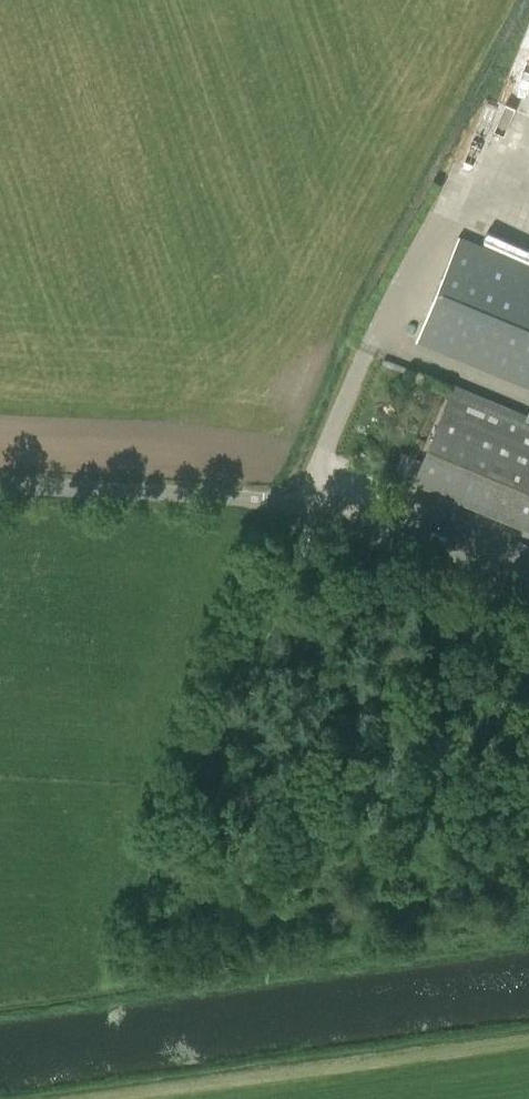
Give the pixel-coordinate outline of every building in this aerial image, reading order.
[(462,236),(415,340),(528,388),(528,264),(462,236)] [(416,480),(528,527),(528,417),(455,387),(416,480)]
